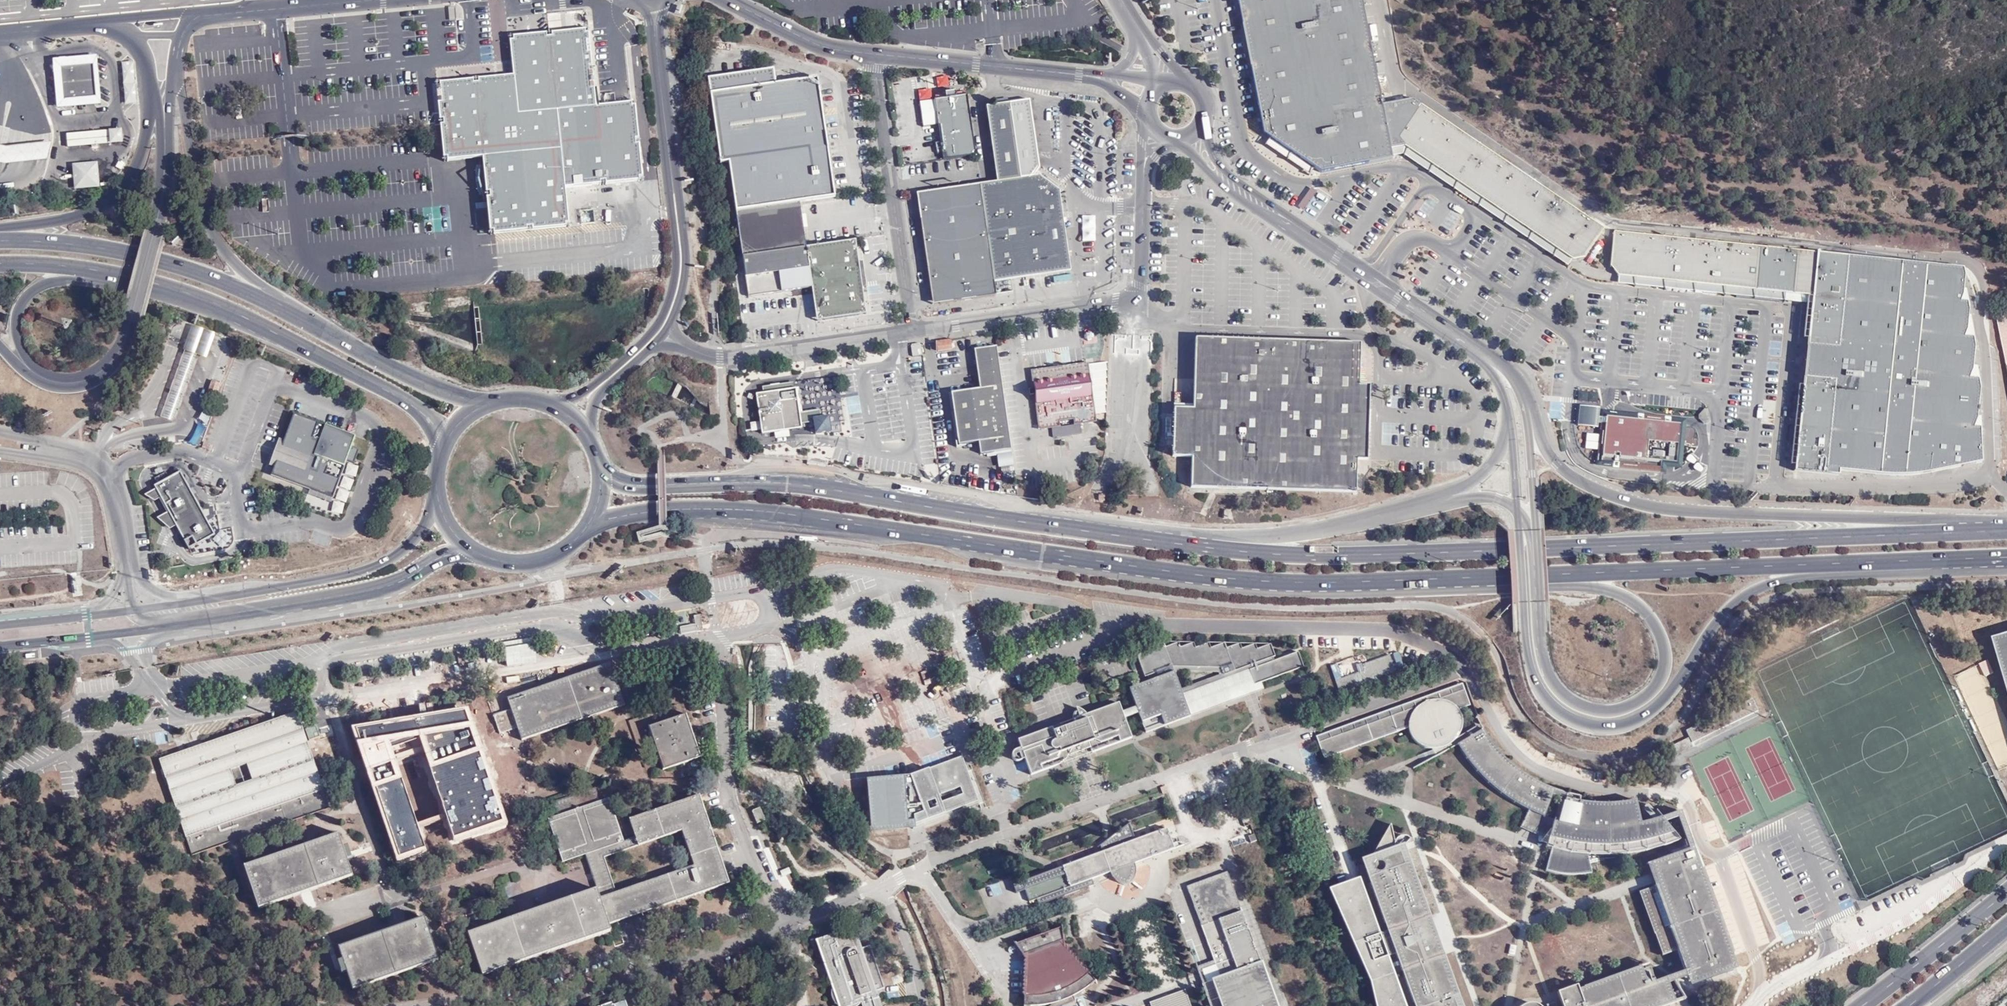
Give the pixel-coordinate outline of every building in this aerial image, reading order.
[(1393,159),(1393,156),(1384,105),(1371,33),(1364,0),(1241,0),(1266,133),(1325,173),(1393,159)] [(447,160),(464,159),(464,155),(485,153),(489,192),(490,197),(493,231),(526,227),(532,227),(565,223),(561,188),(565,187),(600,184),(600,181),(605,180),(605,183),(642,180),(638,141),(634,100),(632,100),(632,101),(596,105),(592,70),(589,70),(589,65),(592,65),(589,31),(585,31),(551,35),(546,35),(515,38),(518,78),(479,82),(473,82),(440,85),(437,86),(440,119),(443,118),(443,123),(440,123),(443,157),(447,157),(447,160)] [(478,77),(479,82),(518,78),(515,38),(513,39),(510,39),(513,74),(498,75),(478,77)] [(58,108),(102,104),(98,56),(54,60),(58,108)] [(121,62),(124,104),(136,104),(133,62),(121,62)] [(707,77),(713,119),(810,103),(821,101),(817,76),(775,83),(773,68),(707,77)] [(946,97),(935,99),(935,100),(938,124),(941,142),(935,143),(937,153),(943,152),(944,159),(969,155),(961,99),(961,95),(956,96),(955,91),(945,92),(946,97)] [(971,148),(972,155),(975,154),(966,94),(964,95),(971,148)] [(961,99),(969,155),(972,155),(971,148),(964,95),(961,95),(961,99)] [(1413,98),(1384,105),(1393,156),(1405,155),(1570,266),(1574,261),(1590,258),(1606,229),(1413,98)] [(938,124),(935,100),(927,102),(930,126),(938,124)] [(994,281),(1071,270),(1060,190),(1040,176),(1034,177),(1040,168),(1031,100),(987,106),(998,181),(975,185),(989,296),(996,295),(994,281)] [(810,103),(713,119),(719,163),(727,161),(735,215),(777,209),(767,155),(827,147),(821,101),(810,103)] [(111,144),(110,130),(67,133),(69,148),(111,144)] [(0,145),(0,163),(5,164),(27,162),(48,160),(52,142),(30,144),(7,146),(0,145)] [(767,155),(777,209),(799,206),(799,200),(834,196),(827,147),(767,155)] [(464,155),(464,159),(483,157),(486,192),(489,192),(485,153),(464,155)] [(71,163),(73,190),(99,188),(97,162),(71,163)] [(933,304),(989,296),(975,185),(972,185),(917,193),(933,304)] [(777,209),(735,215),(741,255),(805,246),(799,206),(777,209)] [(1817,252),(1616,231),(1614,269),(1622,275),(1813,296),(1817,252)] [(811,288),(815,321),(865,314),(855,239),(805,246),(811,288)] [(805,246),(741,255),(747,297),(811,288),(805,246)] [(1967,269),(1817,252),(1813,296),(1800,476),(1844,480),(1846,474),(1896,479),(1930,478),(1987,466),(1980,383),(1975,336),(1969,305),(1967,269)] [(1996,315),(2006,361),(2006,312),(1996,315)] [(1362,386),(1363,344),(1199,340),(1196,412),(1177,410),(1175,458),(1194,459),(1193,490),(1358,494),(1360,461),(1369,462),(1372,387),(1362,386)] [(979,455),(986,454),(1010,450),(996,346),(973,350),(978,389),(950,393),(957,445),(977,442),(979,455)] [(196,354),(185,350),(160,416),(172,421),(196,354)] [(1094,422),(1086,364),(1030,372),(1038,430),(1094,422)] [(219,383),(212,380),(207,394),(213,397),(219,383)] [(803,380),(791,382),(791,388),(795,388),(797,406),(807,405),(803,380)] [(758,421),(760,429),(760,434),(774,432),(789,430),(801,428),(800,423),(808,423),(810,424),(814,426),(815,433),(829,431),(827,416),(820,417),(819,409),(798,412),(797,406),(795,388),(791,388),(791,382),(769,386),(770,392),(762,393),(755,394),(758,421)] [(1584,388),(1583,400),(1594,401),(1595,389),(1584,388)] [(1111,397),(1111,411),(1126,412),(1126,397),(1111,397)] [(839,421),(838,411),(829,412),(830,422),(839,421)] [(1603,412),(1601,428),(1603,426),(1605,426),(1607,417),(1670,423),(1670,426),(1684,428),(1685,420),(1603,412)] [(273,469),(277,477),(332,497),(346,459),(353,462),(357,450),(350,447),(354,437),(349,435),(325,426),(293,414),(273,469)] [(1599,449),(1598,457),(1601,457),(1600,465),(1661,471),(1661,466),(1661,462),(1676,464),(1676,462),(1681,462),(1683,444),(1690,445),(1690,446),(1697,446),(1698,439),(1694,439),(1695,431),(1693,429),(1684,428),(1670,426),(1670,423),(1607,417),(1605,426),(1603,426),(1601,428),(1601,430),(1599,449)] [(327,421),(325,426),(349,435),(351,429),(327,421)] [(750,431),(760,429),(758,421),(749,422),(750,431)] [(831,422),(831,431),(841,431),(840,422),(831,422)] [(1591,429),(1589,448),(1599,449),(1601,430),(1591,429)] [(789,430),(774,432),(775,438),(790,437),(789,430)] [(357,450),(353,462),(361,465),(365,453),(358,449),(357,450)] [(998,468),(1012,466),(1010,450),(986,454),(986,457),(997,455),(998,468)] [(273,479),(277,477),(273,469),(268,471),(273,479)] [(165,515),(173,528),(176,526),(189,549),(215,535),(181,471),(154,486),(156,490),(153,491),(157,500),(159,499),(167,514),(165,515)] [(157,500),(153,491),(145,495),(155,501),(157,500)] [(170,530),(173,528),(165,515),(158,518),(170,530)] [(2006,681),(2006,635),(1995,638),(2006,681)] [(1337,638),(1323,639),(1324,653),(1338,652),(1337,638)] [(1195,647),(1192,642),(1179,647),(1177,642),(1164,647),(1162,641),(1134,651),(1144,677),(1146,676),(1153,673),(1154,678),(1148,680),(1128,688),(1135,707),(1137,712),(1145,732),(1189,716),(1189,715),(1263,687),(1261,682),(1303,666),(1297,651),(1272,660),(1271,657),(1274,656),(1270,644),(1256,649),(1254,643),(1241,648),(1239,643),(1225,648),(1223,643),(1210,647),(1208,643),(1195,647)] [(1364,671),(1334,680),(1337,689),(1360,688),(1376,682),(1374,678),(1394,671),(1389,655),(1362,665),(1364,671)] [(610,661),(507,697),(510,708),(518,728),(522,740),(625,704),(610,661)] [(1454,704),(1458,709),(1470,704),(1462,682),(1315,736),(1324,757),(1410,726),(1411,719),(1413,712),(1416,707),(1420,703),(1425,700),(1430,698),(1435,697),(1439,697),(1447,699),(1454,704)] [(1461,714),(1458,709),(1454,704),(1447,699),(1439,697),(1435,697),(1430,698),(1425,700),(1420,703),(1416,707),(1413,712),(1411,719),(1410,726),(1411,730),(1413,734),(1415,738),(1418,741),(1421,744),(1424,746),(1428,748),(1432,749),(1436,749),(1441,749),(1445,748),(1448,746),(1456,741),(1459,736),(1461,731),(1462,725),(1462,720),(1461,714)] [(1092,752),(1131,738),(1123,717),(1121,712),(1118,702),(1085,713),(1076,708),(1072,716),(1076,727),(1065,731),(1062,723),(1017,739),(1030,775),(1057,765),(1060,763),(1064,760),(1068,755),(1090,747),(1092,752)] [(1135,707),(1121,712),(1123,717),(1137,712),(1135,707)] [(469,708),(349,722),(395,859),(425,847),(394,760),(423,753),(453,838),(507,821),(469,708)] [(193,854),(227,843),(234,840),(296,819),(302,817),(329,807),(297,713),(159,760),(193,854)] [(701,756),(685,714),(648,727),(663,769),(701,756)] [(1479,723),(1474,726),(1477,733),(1483,729),(1479,723)] [(1638,816),(1634,800),(1599,803),(1582,802),(1565,798),(1558,820),(1544,817),(1554,790),(1533,779),(1513,765),(1496,749),(1483,729),(1477,733),(1474,726),(1459,736),(1456,741),(1469,761),(1486,781),(1506,797),(1529,810),(1523,821),(1554,834),(1552,840),(1544,870),(1563,875),(1591,873),(1587,853),(1610,854),(1634,852),(1657,847),(1679,841),(1665,823),(1656,812),(1638,816)] [(165,731),(154,733),(156,744),(167,742),(165,731)] [(909,774),(865,777),(870,831),(914,827),(913,823),(977,800),(961,755),(909,774)] [(598,896),(608,924),(729,883),(699,794),(628,818),(634,836),(623,840),(609,798),(600,801),(595,787),(551,802),(556,815),(547,818),(561,861),(584,853),(596,889),(598,896)] [(1248,822),(1244,806),(1237,809),(1241,824),(1248,822)] [(751,811),(756,824),(765,821),(760,808),(751,811)] [(1678,818),(1689,850),(1693,848),(1681,812),(1661,818),(1665,823),(1678,818)] [(305,845),(311,843),(302,817),(296,819),(305,845)] [(1554,834),(1523,821),(1520,827),(1536,835),(1552,840),(1554,834)] [(1166,829),(1136,840),(1129,823),(1097,847),(1099,852),(1011,884),(1015,894),(1024,890),(1029,903),(1036,900),(1038,906),(1060,898),(1083,889),(1094,885),(1092,879),(1111,872),(1116,880),(1128,887),(1133,880),(1135,871),(1134,863),(1179,847),(1176,839),(1170,841),(1166,829)] [(1255,842),(1250,825),(1243,827),(1248,844),(1255,842)] [(1405,845),(1410,839),(1405,836),(1398,837),(1395,841),(1391,825),(1373,855),(1361,859),(1388,930),(1397,954),(1416,1005),(1464,1005),(1405,845)] [(253,891),(255,897),(259,908),(353,876),(338,833),(311,843),(305,845),(244,866),(253,891)] [(246,893),(253,891),(244,866),(234,840),(227,843),(246,893)] [(1676,951),(1686,983),(1734,966),(1693,848),(1689,850),(1646,864),(1651,881),(1653,887),(1638,892),(1660,956),(1676,951)] [(1224,873),(1185,888),(1213,961),(1195,968),(1209,1005),(1274,1005),(1224,873)] [(1327,888),(1370,980),(1376,1005),(1407,1005),(1389,957),(1397,954),(1388,930),(1381,932),(1361,877),(1344,882),(1327,888)] [(596,889),(466,933),(481,975),(610,931),(608,924),(598,896),(596,889)] [(307,916),(315,925),(317,924),(309,914),(307,916)] [(302,920),(310,929),(315,925),(307,916),(302,920)] [(438,959),(423,917),(338,947),(353,989),(438,959)] [(1062,926),(1014,943),(1025,957),(1023,1005),(1024,1005),(1043,1005),(1063,999),(1078,992),(1095,980),(1062,944),(1062,926)] [(873,993),(882,989),(867,947),(858,949),(851,928),(816,940),(830,984),(827,990),(828,1001),(834,1005),(855,1005),(858,1004),(859,1005),(878,1005),(873,993)] [(1682,999),(1676,980),(1647,991),(1639,968),(1633,970),(1576,990),(1575,986),(1555,993),(1560,1005),(1662,1005),(1682,999)] [(1185,989),(1149,1002),(1151,1005),(1191,1005),(1185,989)] [(1091,999),(1086,990),(1070,999),(1074,1005),(1079,1005),(1091,999)]
